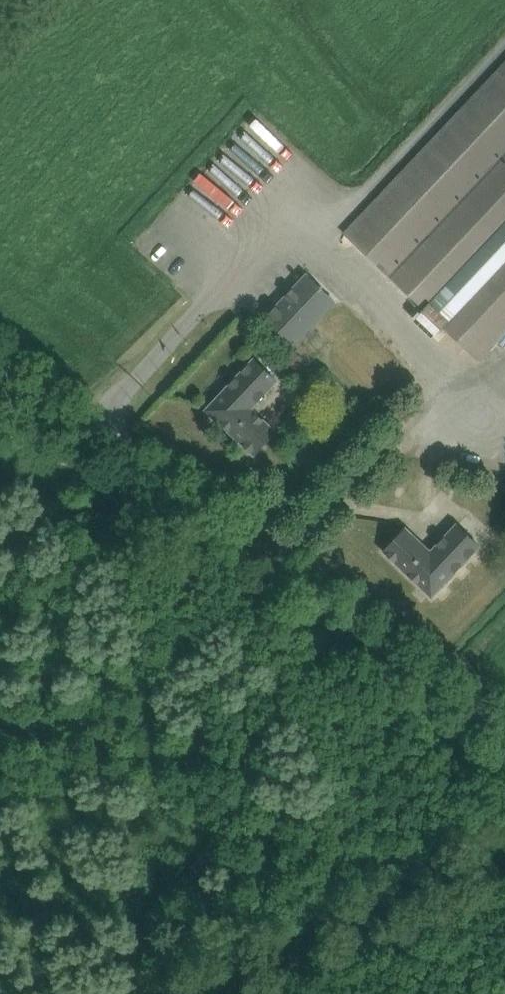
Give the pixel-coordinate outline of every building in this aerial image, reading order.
[(365,212),(410,254),(390,275),(419,302),(409,312),(438,340),(448,330),(479,360),(501,337),(504,333),(504,64),(488,83),(365,212)] [(294,345),(335,302),(306,275),(265,318),(294,345)] [(277,381),(254,359),(206,410),(254,455),(276,432),(251,408),(277,381)] [(432,597),(480,546),(457,524),(431,552),(406,528),(384,551),(432,597)]
